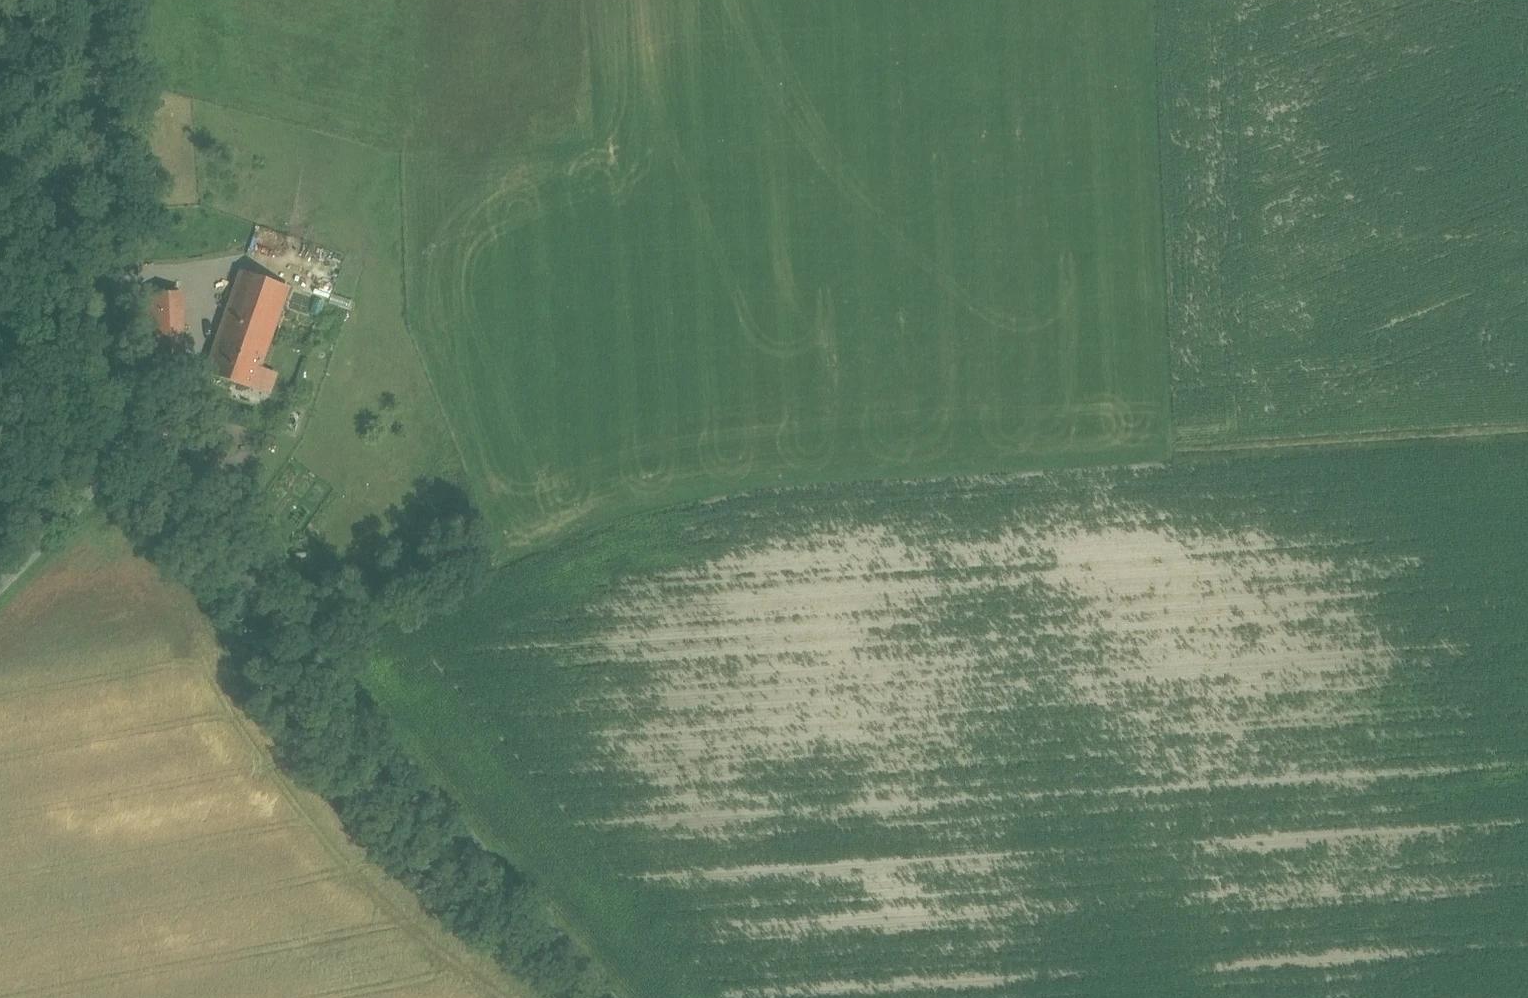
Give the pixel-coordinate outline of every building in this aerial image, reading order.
[(289,286),(242,270),(225,317),(272,333),(289,286)] [(169,291),(139,293),(142,366),(172,364),(169,291)] [(272,333),(225,317),(206,371),(253,387),(272,333)]
